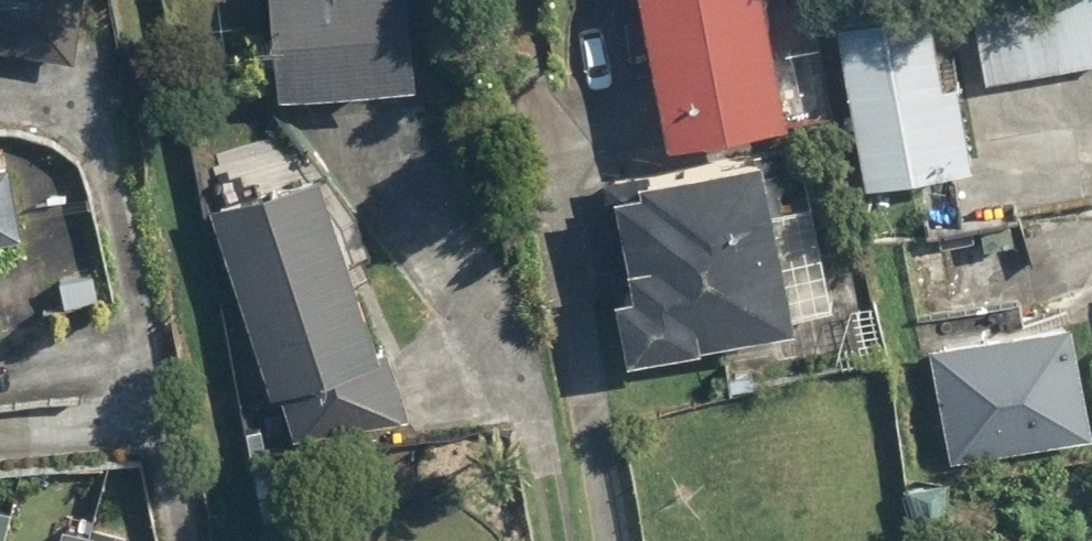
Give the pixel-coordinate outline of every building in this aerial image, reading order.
[(76,53),(81,0),(0,0),(0,47),(76,53)] [(401,0),(271,0),(279,84),(407,73),(401,0)] [(668,137),(785,113),(762,0),(640,0),(668,137)] [(983,79),(1091,60),(1091,0),(970,0),(983,79)] [(930,6),(835,20),(858,178),(968,162),(956,74),(941,76),(930,6)] [(625,345),(823,312),(804,197),(771,202),(761,144),(606,170),(626,287),(616,288),(625,345)] [(0,163),(0,235),(21,232),(10,162),(0,163)] [(386,339),(375,342),(318,166),(206,202),(284,443),(407,403),(386,339)] [(1084,428),(1064,309),(922,333),(942,452),(1084,428)] [(325,446),(252,458),(263,521),(336,509),(325,446)]
